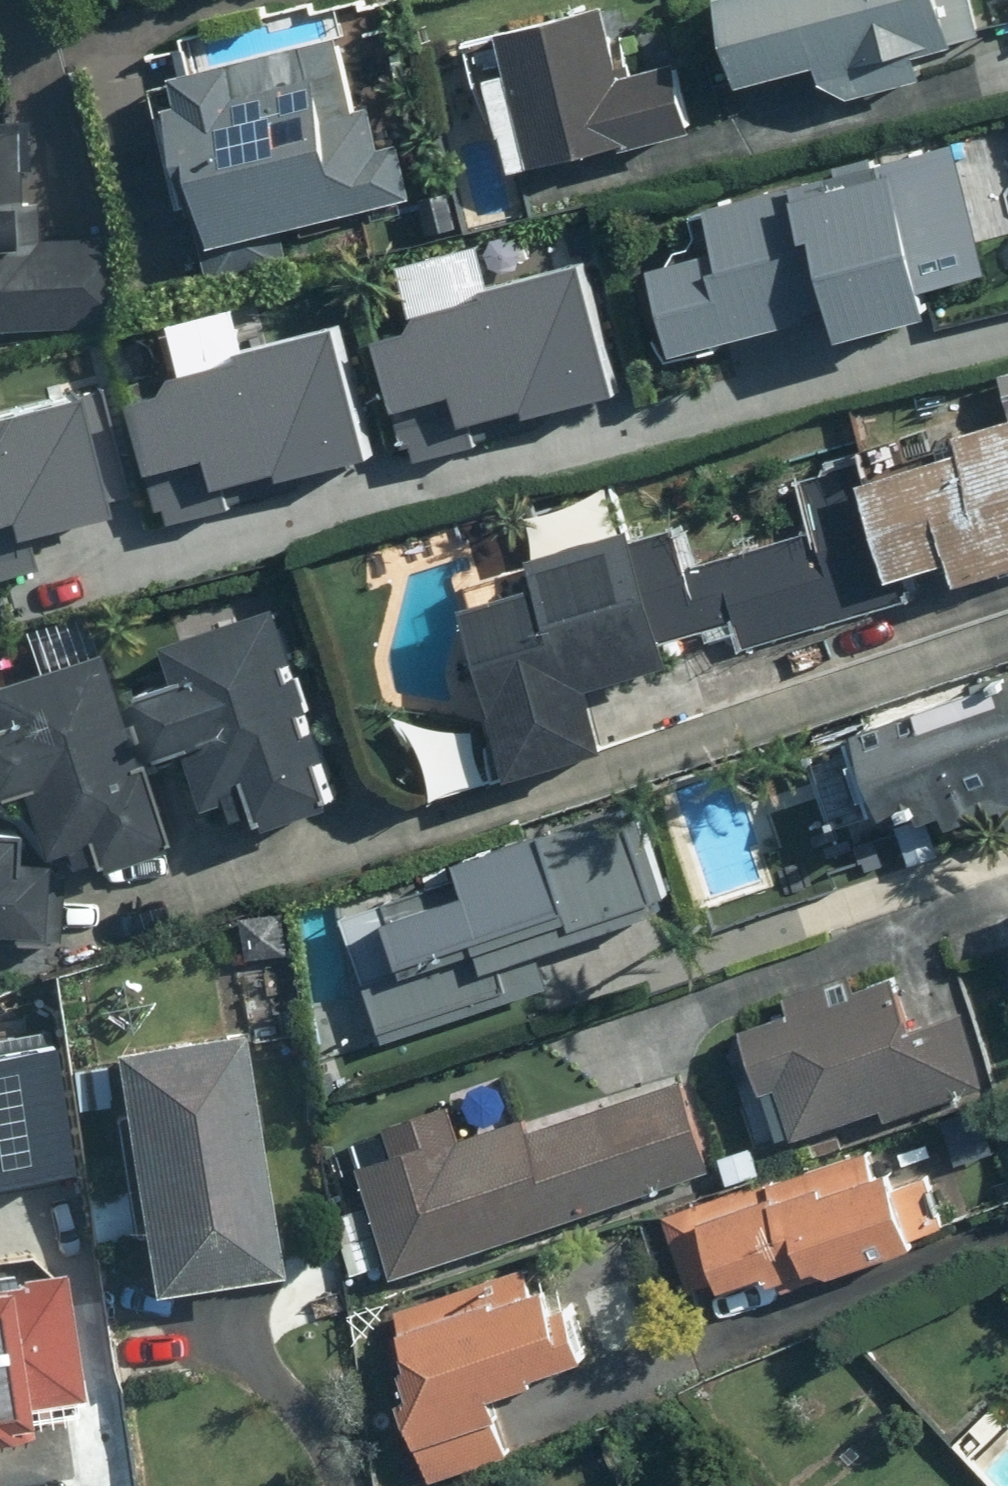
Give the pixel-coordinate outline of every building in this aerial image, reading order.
[(840,102),(916,82),(908,53),(977,36),(968,0),(716,0),(707,2),(730,92),(806,71),(810,87),(840,102)] [(686,128),(671,67),(613,81),(595,10),(489,36),(522,169),(686,128)] [(391,200),(366,110),(316,124),(297,56),(153,96),(197,254),(391,200)] [(98,327),(94,240),(34,242),(32,207),(4,208),(1,135),(0,135),(0,331),(98,327)] [(711,257),(638,275),(660,359),(820,318),(827,345),(915,323),(907,295),(985,275),(953,149),(699,214),(711,257)] [(458,450),(454,434),(615,391),(583,269),(408,315),(413,333),(368,344),(396,449),(405,446),(409,462),(458,450)] [(213,512),(208,490),(268,475),(271,487),(363,463),(329,330),(228,356),(229,362),(156,381),(160,396),(123,406),(150,507),(160,504),(165,524),(213,512)] [(31,567),(20,526),(117,500),(87,391),(0,414),(0,576),(31,567)] [(909,472),(856,487),(882,576),(938,560),(946,588),(1007,570),(1007,430),(906,459),(909,472)] [(737,620),(744,645),(873,608),(835,473),(797,484),(811,535),(679,572),(668,532),(635,542),(663,640),(737,620)] [(524,591),(453,611),(501,783),(595,757),(576,690),(659,667),(622,539),(518,568),(524,591)] [(168,693),(124,706),(145,772),(178,761),(195,812),(215,806),(221,824),(245,816),(250,831),(329,806),(268,615),(192,639),(154,651),(168,693)] [(19,861),(66,846),(76,876),(141,854),(76,658),(0,682),(0,804),(19,861)] [(848,738),(875,822),(907,811),(911,824),(938,815),(943,832),(1002,812),(1007,829),(1007,685),(848,738)] [(337,925),(377,1045),(546,988),(534,955),(671,910),(637,809),(450,871),(455,885),(337,925)] [(24,941),(26,870),(0,869),(0,941),(24,941)] [(786,1140),(874,1110),(878,1121),(981,1088),(958,1019),(908,1035),(891,984),(853,997),(846,978),(777,1000),(783,1018),(735,1034),(757,1098),(770,1093),(786,1140)] [(263,1284),(223,1037),(98,1057),(137,1304),(263,1284)] [(73,1176),(59,1050),(0,1057),(0,1184),(73,1176)] [(517,1118),(453,1140),(442,1107),(387,1127),(397,1157),(351,1173),(388,1278),(705,1169),(674,1082),(523,1134),(517,1118)] [(868,1146),(659,1215),(686,1295),(711,1287),(712,1292),(757,1277),(761,1288),(820,1269),(823,1279),(904,1252),(868,1146)] [(503,1456),(483,1396),(573,1367),(539,1264),(391,1312),(397,1407),(422,1483),(503,1456)] [(9,1438),(5,1407),(72,1399),(57,1276),(0,1282),(0,1439),(9,1438)]
